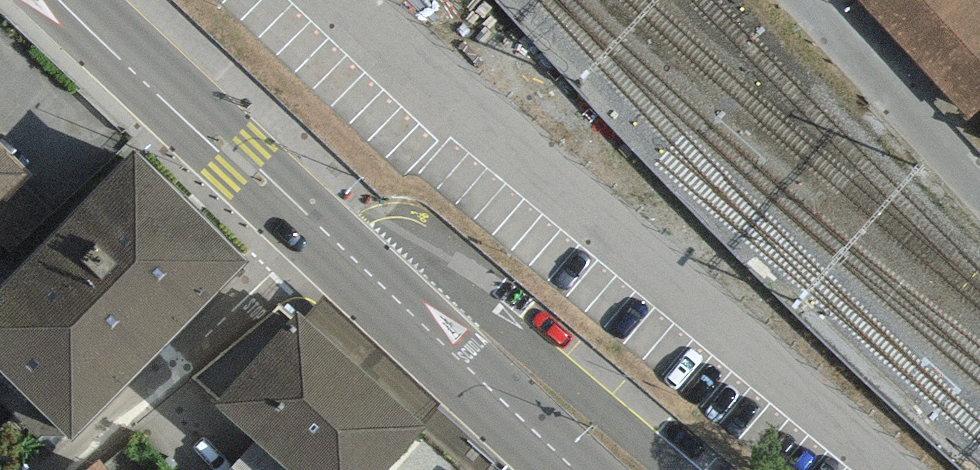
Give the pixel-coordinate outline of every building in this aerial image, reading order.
[(971,117),(979,109),(979,0),(859,0),(971,117)] [(28,173),(0,147),(0,202),(28,173)] [(135,151),(0,287),(0,368),(71,438),(246,260),(135,151)] [(255,442),(280,464),(362,370),(297,313),(215,406),(255,442)] [(362,370),(280,464),(287,469),(390,469),(428,428),(362,370)] [(280,464),(255,442),(229,469),(287,469),(280,464)] [(100,460),(88,469),(109,469),(100,460)]
